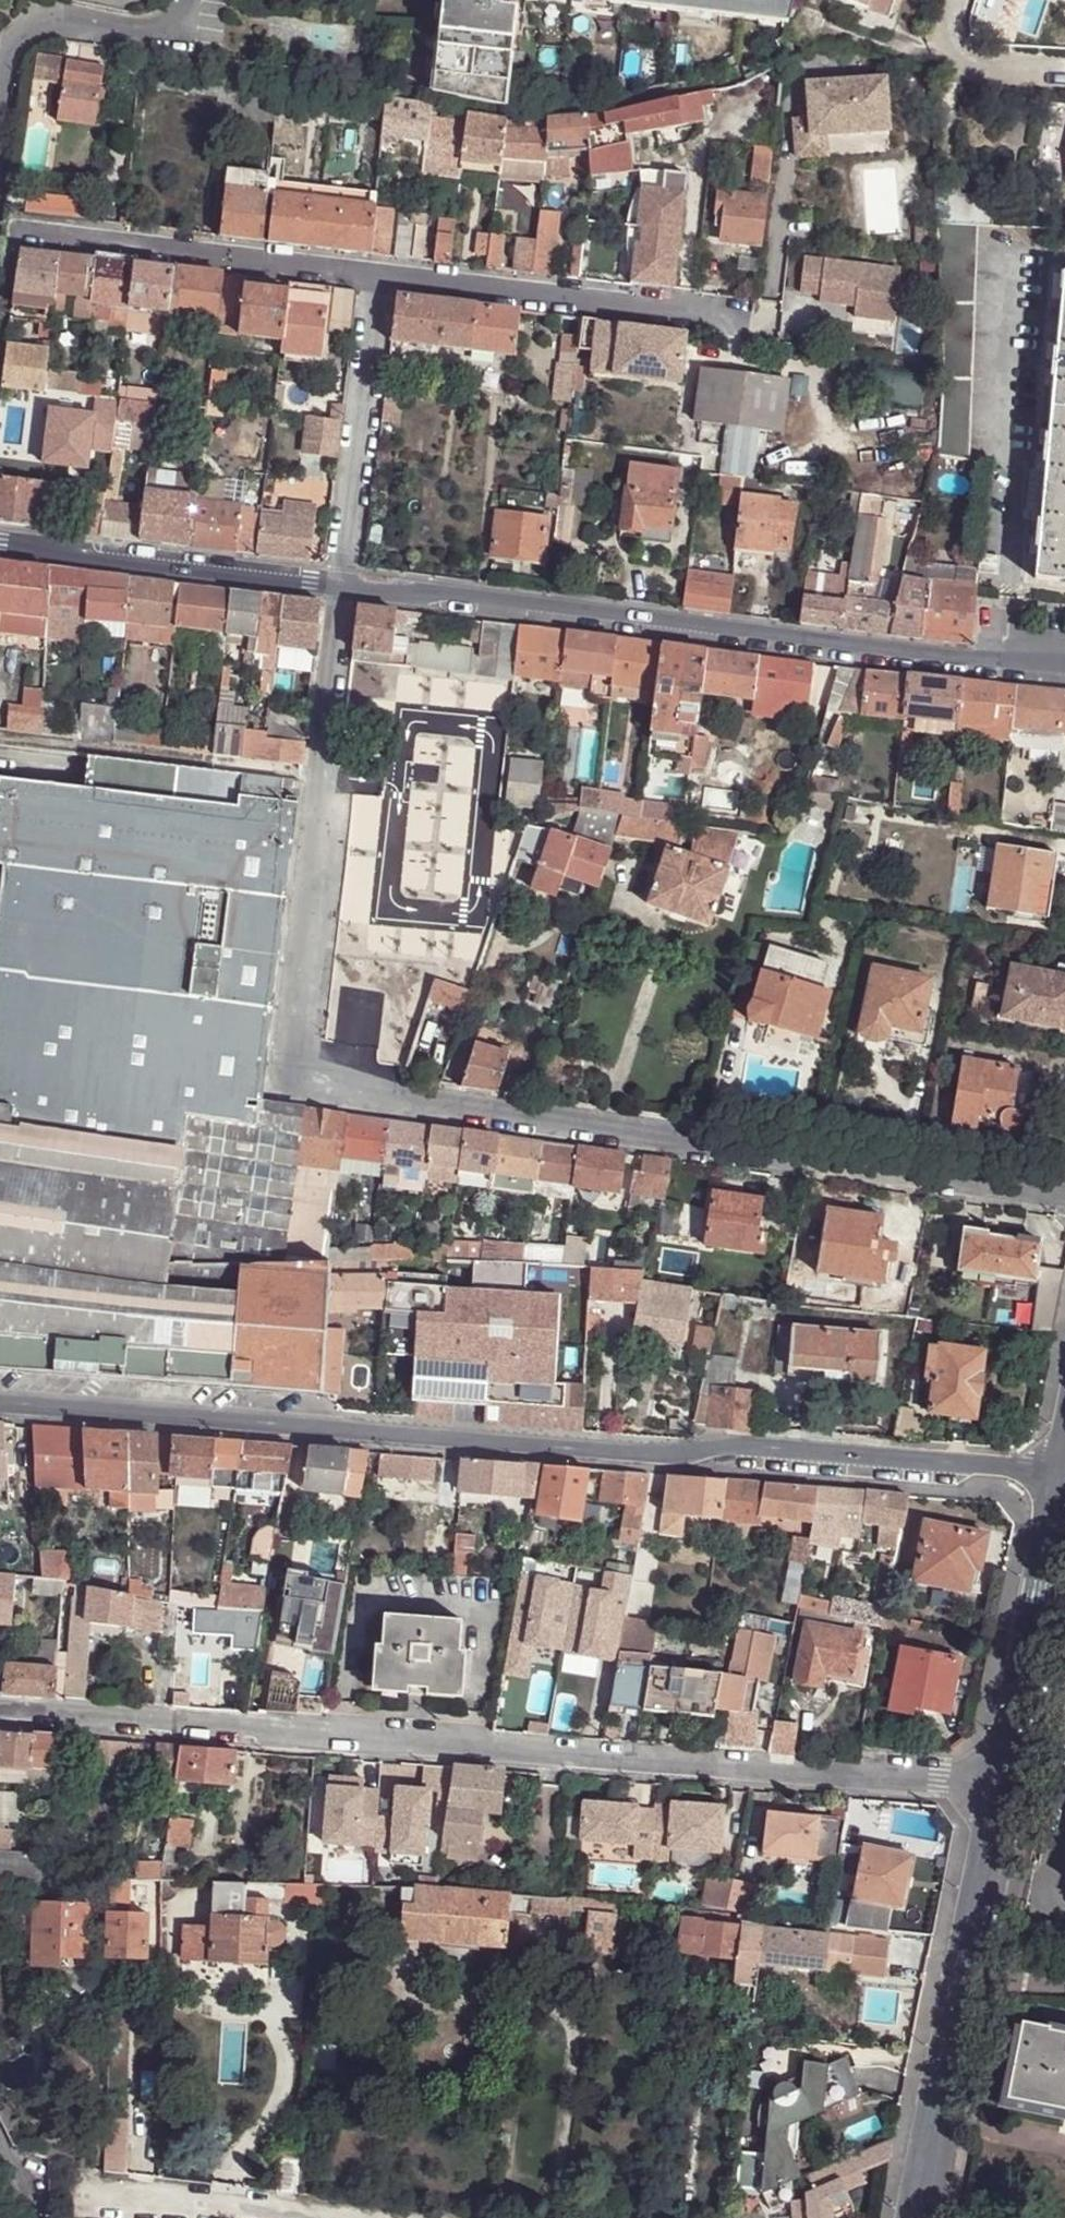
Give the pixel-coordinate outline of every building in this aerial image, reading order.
[(457,1),(450,0),(443,0),(432,92),(504,107),(516,8),(501,6),(502,0),(458,0),(457,1)] [(791,0),(590,0),(785,22),(791,0)] [(893,0),(835,0),(852,6),(887,18),(888,13),(893,0)] [(888,13),(891,13),(893,12),(897,0),(893,0),(888,13)] [(882,32),(887,18),(852,6),(847,19),(882,32)] [(94,129),(103,65),(67,60),(57,122),(94,129)] [(191,86),(192,73),(174,71),(174,73),(172,84),(191,86)] [(883,77),(805,81),(807,118),(792,118),(794,155),(824,154),(823,132),(886,129),(883,77)] [(383,128),(387,98),(343,92),(318,89),(279,84),(278,98),(276,109),(364,120),(363,126),(383,128)] [(713,103),(712,90),(605,114),(587,117),(589,151),(590,175),(614,173),(632,171),(629,140),(705,120),(703,106),(713,103)] [(430,118),(431,106),(387,98),(383,128),(383,135),(426,142),(430,118)] [(501,158),(507,121),(468,113),(467,123),(461,162),(500,164),(501,158)] [(589,151),(587,117),(547,120),(547,154),(565,152),(589,151)] [(460,170),(461,162),(467,123),(430,118),(426,142),(424,157),(423,173),(422,174),(459,178),(460,170)] [(547,154),(547,120),(507,121),(501,158),(546,163),(547,154)] [(767,182),(772,147),(755,145),(751,180),(767,182)] [(546,163),(545,171),(566,169),(565,152),(547,154),(546,163)] [(270,157),(269,165),(287,168),(289,158),(270,157)] [(498,176),(543,181),(545,171),(546,163),(501,158),(500,164),(498,172),(498,176)] [(460,170),(498,172),(500,164),(461,162),(460,170)] [(229,188),(266,193),(268,174),(230,169),(229,188)] [(647,170),(639,170),(641,187),(641,188),(636,226),(679,231),(686,174),(647,170)] [(277,183),(276,195),(320,201),(321,193),(313,192),(313,187),(277,183)] [(267,241),(369,253),(372,228),(374,207),(375,201),(368,200),(368,206),(336,203),(337,190),(326,188),(326,185),(323,185),(322,188),(313,187),(313,192),(321,193),(320,201),(276,195),(273,195),(267,241)] [(35,187),(27,186),(26,194),(34,194),(35,187)] [(220,235),(261,240),(266,193),(229,188),(225,187),(220,235)] [(641,188),(636,188),(630,203),(628,225),(636,226),(641,188)] [(368,200),(375,201),(376,194),(337,190),(336,203),(368,206),(368,200)] [(760,244),(765,197),(719,193),(717,192),(715,211),(717,212),(722,213),(721,225),(720,239),(760,244)] [(34,194),(26,194),(25,209),(25,212),(85,219),(86,201),(34,194)] [(374,207),(372,228),(389,229),(391,208),(374,207)] [(415,229),(415,226),(417,213),(400,211),(397,226),(415,229)] [(532,273),(552,275),(559,214),(540,211),(536,240),(532,273)] [(433,261),(447,263),(453,223),(446,222),(445,230),(437,229),(433,261)] [(939,444),(934,458),(968,462),(977,225),(960,224),(937,222),(940,302),(943,376),(939,444)] [(627,262),(631,263),(636,226),(628,225),(626,240),(627,262)] [(394,256),(411,258),(415,229),(397,226),(394,256)] [(411,258),(421,260),(424,228),(415,226),(415,229),(411,258)] [(679,231),(636,226),(631,263),(629,282),(672,286),(679,231)] [(369,253),(386,255),(389,229),(372,228),(369,253)] [(490,234),(489,240),(502,242),(503,230),(490,228),(490,234)] [(490,234),(479,232),(476,255),(487,256),(489,240),(490,234)] [(513,271),(532,273),(536,240),(516,237),(513,271)] [(486,268),(498,269),(502,242),(489,240),(487,256),(486,268)] [(569,277),(577,278),(581,241),(574,241),(569,277)] [(21,249),(13,299),(17,300),(18,293),(49,297),(48,304),(53,304),(59,253),(21,249)] [(97,258),(59,253),(53,304),(51,315),(66,316),(68,294),(79,295),(93,296),(97,258)] [(900,268),(804,256),(800,292),(820,293),(819,301),(842,304),(843,297),(855,299),(855,305),(853,315),(894,321),(900,268)] [(172,268),(97,258),(93,296),(92,302),(112,305),(110,320),(129,322),(131,307),(167,311),(172,268)] [(222,273),(172,268),(167,311),(216,318),(218,309),(222,273)] [(247,277),(222,273),(218,309),(241,312),(244,285),(247,285),(247,277)] [(1064,410),(1064,275),(1059,274),(1059,277),(1062,277),(1054,357),(1051,357),(1049,372),(1053,372),(1050,409),(1064,410)] [(328,287),(288,282),(287,291),(281,340),(280,353),(280,354),(302,356),(305,328),(322,331),(328,287)] [(281,340),(287,291),(247,285),(244,285),(241,312),(238,334),(281,340)] [(357,290),(328,287),(322,331),(352,334),(357,290)] [(17,300),(48,304),(49,297),(18,293),(17,300)] [(396,294),(390,340),(441,347),(446,300),(396,294)] [(92,302),(93,296),(79,295),(76,302),(74,317),(90,319),(92,302)] [(474,304),(446,300),(441,347),(469,351),(474,304)] [(520,309),(474,304),(469,351),(514,357),(520,309)] [(241,312),(218,309),(216,318),(215,331),(238,334),(241,312)] [(216,318),(167,311),(165,325),(215,331),(216,318)] [(49,335),(51,322),(32,320),(30,333),(49,335)] [(584,320),(580,349),(595,351),(598,322),(584,320)] [(620,325),(598,322),(595,351),(592,372),(614,375),(620,325)] [(687,333),(620,325),(614,375),(680,383),(687,333)] [(305,328),(302,356),(319,358),(322,331),(305,328)] [(577,348),(579,335),(565,333),(562,353),(576,354),(577,348)] [(280,353),(281,340),(238,334),(236,347),(280,353)] [(45,370),(48,349),(7,344),(2,386),(43,390),(45,370)] [(576,359),(576,354),(562,353),(559,352),(558,363),(575,366),(576,359)] [(572,391),(575,366),(558,363),(555,389),(572,391)] [(719,422),(725,371),(701,368),(695,419),(719,422)] [(56,371),(45,370),(43,390),(54,392),(56,371)] [(790,379),(725,371),(719,422),(725,423),(719,476),(742,478),(752,480),(754,454),(761,455),(765,428),(783,430),(790,379)] [(614,375),(592,372),(591,379),(613,382),(614,375)] [(387,383),(385,398),(396,399),(398,384),(387,383)] [(113,388),(84,384),(83,395),(112,398),(113,388)] [(155,403),(156,391),(126,389),(124,400),(155,403)] [(385,398),(383,418),(393,420),(396,399),(385,398)] [(150,443),(155,403),(124,400),(120,400),(118,416),(112,450),(106,495),(104,502),(121,505),(131,449),(133,449),(134,445),(149,447),(150,443)] [(112,450),(118,416),(49,408),(42,462),(86,467),(89,447),(112,450)] [(566,432),(569,409),(557,408),(555,430),(566,432)] [(1050,409),(1046,444),(1042,444),(1042,458),(1045,459),(1044,473),(1040,523),(1039,529),(1035,529),(1033,543),(1038,544),(1034,580),(1064,583),(1064,410),(1050,409)] [(341,423),(307,419),(303,454),(336,459),(336,457),(341,423)] [(149,447),(144,490),(183,495),(186,469),(184,468),(187,449),(150,443),(149,447)] [(197,469),(199,457),(190,456),(189,468),(197,469)] [(642,527),(668,531),(675,472),(625,467),(618,530),(641,533),(642,527)] [(1026,508),(1032,509),(1036,472),(1030,471),(1026,508)] [(1031,528),(1035,529),(1039,529),(1040,523),(1044,473),(1036,472),(1032,509),(1031,528)] [(39,528),(39,520),(44,482),(0,476),(0,524),(39,528)] [(742,478),(719,476),(715,504),(739,507),(742,478)] [(752,480),(742,478),(739,507),(735,542),(772,547),(776,506),(777,501),(763,499),(766,481),(752,480)] [(561,479),(557,506),(573,508),(576,481),(561,479)] [(44,482),(39,520),(64,522),(69,485),(44,482)] [(214,497),(243,499),(244,484),(215,482),(214,497)] [(805,499),(818,501),(820,488),(807,487),(805,499)] [(193,500),(193,496),(183,495),(144,490),(142,507),(138,540),(188,546),(193,500)] [(78,491),(72,532),(99,536),(104,502),(106,495),(78,491)] [(861,494),(852,493),(848,513),(857,514),(861,494)] [(861,494),(857,514),(850,566),(845,599),(861,601),(864,581),(876,584),(885,520),(877,519),(882,497),(861,494)] [(241,505),(193,500),(188,546),(235,551),(241,505)] [(99,536),(138,540),(142,507),(121,505),(104,502),(99,536)] [(235,551),(254,554),(256,534),(250,533),(253,507),(241,505),(235,551)] [(557,506),(552,550),(568,551),(573,508),(557,506)] [(783,506),(776,506),(772,547),(788,548),(793,508),(783,506)] [(254,554),(297,559),(301,518),(280,515),(259,512),(256,534),(254,554)] [(491,560),(541,565),(545,521),(495,515),(491,560)] [(297,559),(308,561),(312,519),(310,519),(301,518),(297,559)] [(641,533),(640,540),(667,543),(668,531),(642,527),(641,533)] [(772,547),(735,542),(734,550),(772,554),(772,547)] [(998,559),(979,557),(976,572),(976,575),(996,577),(998,559)] [(920,562),(907,559),(903,577),(902,580),(929,585),(928,584),(975,589),(976,575),(976,572),(955,569),(954,573),(919,569),(920,562)] [(45,639),(46,626),(48,604),(49,567),(0,562),(0,634),(45,639)] [(798,625),(840,631),(845,599),(850,566),(841,564),(839,578),(806,573),(798,625)] [(88,573),(49,567),(48,604),(73,606),(87,607),(87,606),(88,573)] [(702,572),(687,570),(686,584),(701,586),(702,572)] [(729,590),(730,578),(702,572),(701,586),(729,590)] [(131,578),(88,573),(87,606),(129,609),(131,578)] [(898,596),(902,580),(903,577),(876,584),(864,581),(861,601),(884,604),(885,594),(898,596)] [(176,584),(131,578),(129,609),(128,622),(171,627),(172,612),(176,584)] [(929,585),(902,580),(898,596),(896,606),(888,637),(922,641),(929,585)] [(182,584),(176,584),(172,612),(179,612),(182,584)] [(232,590),(182,584),(179,612),(176,627),(194,630),(227,634),(232,590)] [(701,586),(686,584),(683,610),(726,616),(729,590),(701,586)] [(928,584),(929,585),(922,641),(969,645),(974,596),(975,589),(928,584)] [(261,594),(232,590),(227,634),(256,638),(261,594)] [(283,597),(261,594),(256,638),(255,654),(260,654),(257,695),(271,697),(277,645),(283,597)] [(896,606),(898,596),(885,594),(884,604),(896,606)] [(321,602),(283,597),(277,645),(298,648),(315,651),(321,602)] [(845,599),(840,631),(888,637),(896,606),(884,604),(861,601),(845,599)] [(73,606),(48,604),(46,626),(71,627),(73,606)] [(85,618),(87,607),(73,606),(71,627),(71,643),(84,643),(84,638),(85,618)] [(129,609),(87,606),(87,607),(85,618),(128,622),(129,609)] [(359,606),(354,649),(387,654),(391,654),(393,639),(395,624),(396,611),(359,606)] [(405,612),(396,611),(395,624),(403,626),(403,625),(405,612)] [(171,627),(128,622),(125,642),(173,647),(176,627),(179,612),(172,612),(171,627)] [(128,622),(85,618),(84,638),(125,642),(128,622)] [(484,622),(474,621),(471,643),(481,645),(484,622)] [(470,656),(468,676),(495,679),(502,624),(484,622),(481,645),(479,657),(470,656)] [(502,624),(495,679),(514,681),(515,676),(521,626),(502,624)] [(521,626),(515,676),(559,682),(565,632),(521,626)] [(194,630),(176,627),(173,647),(191,649),(194,630)] [(619,639),(565,632),(559,682),(558,685),(591,689),(591,698),(611,701),(612,696),(613,684),(614,677),(619,639)] [(256,638),(227,634),(225,650),(255,654),(256,638)] [(409,646),(409,641),(393,639),(391,654),(387,654),(386,665),(410,669),(440,672),(468,676),(470,656),(471,651),(421,645),(420,648),(409,646)] [(662,645),(619,639),(614,677),(613,684),(657,690),(662,645)] [(298,648),(277,645),(271,697),(269,711),(308,716),(310,695),(292,692),(298,648)] [(705,651),(662,645),(657,690),(655,701),(652,730),(660,731),(659,747),(676,749),(679,734),(695,736),(698,721),(700,694),(705,651)] [(771,661),(705,651),(700,694),(754,702),(754,696),(766,698),(771,661)] [(352,661),(346,707),(381,711),(385,685),(400,686),(401,679),(408,680),(410,669),(386,665),(352,661)] [(840,671),(805,666),(801,693),(831,696),(840,671)] [(229,669),(223,668),(218,704),(226,705),(229,669)] [(841,717),(843,714),(860,717),(866,673),(860,672),(840,671),(831,696),(828,711),(839,716),(841,717)] [(909,677),(866,673),(860,717),(903,721),(904,718),(909,677)] [(962,682),(909,677),(904,718),(917,719),(957,723),(962,682)] [(1016,688),(962,682),(957,723),(956,736),(1009,741),(1010,731),(1016,688)] [(657,690),(613,684),(612,696),(655,701),(657,690)] [(1016,688),(1010,731),(1062,735),(1064,711),(1064,693),(1016,688)] [(42,704),(43,692),(24,690),(23,706),(9,705),(6,731),(41,735),(42,704)] [(117,709),(118,692),(107,691),(105,707),(117,709)] [(53,704),(42,704),(41,735),(52,736),(53,704)] [(105,707),(82,704),(81,724),(80,739),(114,744),(117,709),(105,707)] [(308,716),(269,711),(267,732),(267,739),(305,743),(308,716)] [(845,722),(840,720),(841,717),(839,716),(838,719),(825,747),(834,751),(845,722)] [(917,719),(904,718),(903,721),(902,733),(913,735),(915,734),(917,719)] [(714,723),(698,721),(695,736),(705,737),(712,738),(714,723)] [(80,739),(81,724),(67,723),(66,738),(80,739)] [(246,729),(216,726),(214,740),(213,755),(242,759),(246,729)] [(163,733),(163,731),(141,728),(138,746),(162,749),(163,733)] [(267,739),(267,732),(246,729),(242,759),(263,762),(267,739)] [(1062,735),(1010,731),(1009,741),(1008,746),(1030,749),(1061,752),(1062,738),(1062,735)] [(214,740),(163,733),(162,749),(213,755),(214,740)] [(913,735),(902,733),(900,758),(910,759),(913,735)] [(705,737),(695,736),(693,755),(690,775),(701,777),(705,737)] [(305,743),(267,739),(263,762),(302,767),(305,743)] [(1059,766),(1061,752),(1030,749),(1029,763),(1059,766)] [(690,775),(693,755),(680,753),(677,779),(690,780),(690,775)] [(961,759),(953,758),(951,774),(959,775),(961,759)] [(87,759),(84,792),(0,781),(0,865),(9,867),(0,929),(0,1369),(322,1393),(324,1368),(326,1339),(327,1322),(328,1309),(330,1277),(331,1263),(327,1263),(329,1251),(337,1187),(340,1171),(341,1159),(344,1116),(263,1101),(299,784),(87,759)] [(511,760),(506,804),(539,808),(544,764),(511,760)] [(816,769),(805,792),(840,797),(841,789),(819,781),(823,772),(816,769)] [(959,775),(951,774),(948,803),(956,804),(959,775)] [(669,777),(664,822),(684,825),(690,780),(677,779),(669,777)] [(626,794),(601,790),(600,793),(598,813),(622,816),(624,816),(625,800),(626,794)] [(598,813),(600,793),(582,791),(581,803),(579,812),(582,811),(598,813)] [(805,792),(796,810),(838,816),(844,798),(840,797),(805,792)] [(565,801),(546,799),(542,822),(563,816),(565,801)] [(640,819),(643,802),(625,800),(624,816),(627,817),(640,819)] [(581,803),(565,801),(563,816),(579,812),(581,803)] [(948,803),(946,815),(955,816),(956,804),(948,803)] [(1046,831),(1049,832),(1064,834),(1064,804),(1051,803),(1046,831)] [(844,804),(840,830),(865,833),(869,808),(844,804)] [(553,831),(527,826),(518,859),(541,866),(535,887),(557,896),(561,887),(578,893),(583,881),(600,886),(616,833),(622,816),(598,813),(582,811),(579,812),(572,837),(553,831)] [(670,842),(649,904),(611,892),(600,928),(663,952),(675,914),(711,926),(713,918),(739,834),(684,825),(664,822),(640,819),(627,817),(624,816),(622,816),(616,833),(670,842)] [(999,846),(1055,855),(1058,838),(1002,829),(999,846)] [(739,834),(713,918),(736,924),(750,870),(759,872),(767,838),(739,834)] [(1046,919),(1055,855),(999,846),(989,909),(1009,912),(1035,916),(1046,919)] [(375,854),(347,850),(345,870),(357,870),(357,867),(373,868),(375,854)] [(357,867),(357,870),(356,906),(440,909),(441,870),(410,869),(410,859),(400,859),(399,869),(373,868),(357,867)] [(499,916),(515,869),(478,864),(476,901),(475,915),(499,916)] [(456,900),(455,913),(475,915),(476,901),(456,900)] [(491,942),(499,916),(475,915),(455,913),(449,913),(446,935),(491,942)] [(1045,925),(1046,919),(1035,916),(1034,923),(1045,925)] [(357,1062),(407,1069),(423,1018),(429,1002),(435,982),(473,994),(491,942),(446,935),(444,956),(337,943),(325,1044),(337,1060),(357,1062)] [(769,951),(762,972),(819,989),(826,968),(769,951)] [(1056,975),(1064,977),(1064,966),(1058,964),(1056,975)] [(1056,975),(1012,967),(1004,1008),(1014,1009),(1011,1019),(1064,1030),(1064,977),(1056,975)] [(860,1033),(887,1039),(890,1027),(921,1033),(926,1008),(931,980),(873,968),(860,1033)] [(819,989),(762,972),(754,1001),(749,1008),(750,1019),(758,1024),(769,1025),(817,1040),(832,993),(819,989)] [(530,1004),(557,1012),(567,984),(533,973),(526,991),(534,994),(530,1004)] [(455,1011),(466,1015),(473,994),(435,982),(429,1002),(455,1011)] [(974,983),(968,1007),(980,1009),(985,985),(974,983)] [(455,1011),(429,1002),(423,1018),(448,1026),(455,1011)] [(1002,1017),(1011,1019),(1014,1009),(1004,1008),(1002,1017)] [(460,1034),(466,1015),(455,1011),(448,1026),(446,1031),(460,1034)] [(890,1027),(887,1039),(926,1048),(929,1035),(921,1033),(890,1027)] [(481,1034),(476,1046),(500,1053),(502,1049),(504,1042),(481,1034)] [(461,1088),(498,1094),(510,1056),(500,1053),(476,1046),(461,1088)] [(547,1060),(533,1098),(571,1103),(583,1060),(547,1060)] [(1004,1112),(1011,1110),(1018,1069),(961,1060),(952,1125),(976,1128),(978,1116),(999,1120),(1001,1117),(1004,1112)] [(1019,1116),(1019,1123),(1024,1122),(1028,1117),(1035,1072),(1018,1069),(1011,1110),(1018,1115),(1019,1116)] [(1015,1128),(1019,1123),(1019,1116),(1018,1115),(1011,1110),(1004,1112),(1001,1117),(999,1120),(1000,1122),(1003,1127),(1009,1130),(1015,1128)] [(341,1159),(384,1165),(390,1122),(344,1116),(341,1159)] [(427,1180),(433,1127),(390,1122),(384,1165),(383,1171),(386,1172),(383,1186),(425,1192),(425,1191),(427,1180)] [(459,1179),(465,1132),(433,1127),(427,1180),(458,1184),(459,1179)] [(459,1179),(492,1183),(498,1137),(465,1132),(459,1179)] [(529,1191),(535,1192),(542,1143),(498,1137),(492,1183),(491,1190),(503,1191),(503,1189),(505,1177),(530,1180),(529,1191)] [(536,1193),(572,1198),(573,1189),(574,1186),(579,1148),(542,1143),(535,1192),(536,1193)] [(579,1148),(574,1186),(594,1188),(615,1192),(621,1193),(626,1158),(626,1155),(579,1148)] [(631,1193),(664,1200),(672,1162),(645,1158),(644,1160),(642,1173),(635,1172),(631,1193)] [(352,1173),(382,1177),(383,1171),(384,1165),(341,1159),(340,1171),(352,1173)] [(340,1171),(337,1187),(349,1189),(352,1173),(340,1171)] [(528,1192),(529,1191),(530,1180),(505,1177),(503,1189),(528,1192)] [(614,1202),(615,1192),(594,1188),(592,1198),(614,1202)] [(572,1198),(571,1205),(581,1207),(584,1191),(573,1189),(572,1198)] [(763,1251),(765,1234),(758,1233),(760,1220),(762,1198),(712,1190),(703,1243),(763,1251)] [(626,1208),(658,1216),(661,1204),(664,1200),(631,1193),(626,1208)] [(658,1216),(654,1233),(680,1236),(684,1207),(661,1204),(658,1216)] [(571,1205),(567,1236),(575,1237),(581,1207),(571,1205)] [(816,1272),(884,1282),(887,1262),(893,1262),(896,1245),(880,1242),(882,1217),(825,1209),(816,1272)] [(487,1220),(484,1241),(490,1242),(491,1229),(494,1230),(495,1220),(487,1218),(487,1220)] [(1036,1266),(1040,1240),(1018,1237),(1017,1241),(985,1236),(986,1233),(964,1230),(959,1271),(978,1274),(977,1282),(1015,1287),(1016,1279),(1034,1282),(1029,1331),(1050,1334),(1063,1270),(1036,1266)] [(565,1246),(562,1265),(569,1266),(581,1266),(586,1239),(575,1237),(567,1236),(565,1246)] [(497,1261),(525,1262),(528,1247),(484,1243),(482,1261),(497,1261)] [(526,1262),(544,1264),(562,1265),(565,1246),(529,1244),(528,1247),(525,1262),(497,1261),(482,1261),(474,1261),(474,1290),(447,1288),(448,1276),(398,1274),(398,1262),(387,1262),(387,1277),(384,1308),(381,1354),(415,1356),(413,1401),(414,1402),(413,1417),(455,1421),(456,1404),(487,1406),(486,1423),(534,1427),(542,1293),(525,1292),(526,1262)] [(418,1250),(416,1262),(447,1261),(449,1247),(418,1247),(418,1250)] [(467,1247),(449,1247),(447,1261),(467,1261),(467,1247)] [(484,1247),(467,1247),(467,1261),(474,1261),(482,1261),(484,1247)] [(331,1263),(372,1262),(373,1250),(329,1251),(327,1263),(331,1263)] [(372,1262),(387,1262),(398,1262),(416,1262),(418,1250),(373,1250),(372,1262)] [(330,1277),(387,1277),(387,1262),(372,1262),(331,1263),(330,1277)] [(640,1291),(643,1281),(640,1280),(643,1270),(590,1267),(589,1299),(638,1301),(640,1291)] [(344,1309),(384,1308),(387,1277),(330,1277),(328,1309),(344,1309)] [(690,1299),(692,1290),(643,1281),(640,1291),(690,1299)] [(638,1301),(635,1317),(653,1319),(652,1330),(659,1331),(658,1340),(683,1345),(690,1299),(640,1291),(638,1301)] [(559,1294),(542,1293),(534,1427),(581,1431),(583,1386),(554,1383),(559,1294)] [(743,1312),(746,1298),(722,1294),(719,1308),(743,1312)] [(344,1309),(328,1309),(327,1322),(344,1321),(344,1309)] [(983,1326),(993,1327),(995,1318),(985,1316),(983,1326)] [(635,1317),(633,1336),(658,1340),(659,1331),(652,1330),(653,1319),(635,1317)] [(792,1327),(780,1324),(772,1373),(787,1375),(788,1366),(792,1327)] [(694,1353),(709,1355),(715,1328),(698,1325),(694,1353)] [(849,1372),(848,1381),(877,1384),(881,1335),(792,1327),(788,1366),(849,1372)] [(343,1340),(326,1339),(324,1368),(340,1369),(343,1340)] [(949,1414),(970,1417),(973,1418),(983,1352),(931,1345),(927,1377),(934,1378),(929,1407),(929,1411),(949,1414)] [(706,1366),(702,1386),(714,1387),(757,1393),(760,1373),(706,1366)] [(787,1375),(848,1381),(849,1372),(788,1366),(787,1375)] [(340,1369),(324,1368),(322,1393),(322,1395),(338,1395),(340,1369)] [(702,1386),(699,1402),(712,1405),(714,1387),(702,1386)] [(709,1426),(752,1432),(757,1393),(714,1387),(712,1405),(709,1425),(709,1426)] [(695,1423),(709,1425),(712,1405),(699,1402),(695,1423)] [(892,1439),(906,1440),(909,1418),(911,1410),(899,1408),(892,1439)] [(968,1430),(970,1417),(949,1414),(948,1426),(968,1430)] [(906,1440),(918,1441),(920,1420),(909,1418),(906,1440)] [(0,1424),(0,1492),(8,1492),(5,1425),(0,1424)] [(84,1431),(33,1426),(36,1487),(64,1489),(85,1489),(84,1431)] [(128,1434),(84,1431),(85,1489),(110,1491),(127,1492),(128,1434)] [(172,1437),(128,1434),(127,1492),(127,1509),(153,1509),(153,1476),(169,1476),(172,1437)] [(227,1442),(172,1437),(169,1476),(213,1479),(212,1488),(235,1489),(237,1480),(239,1470),(243,1443),(227,1442)] [(243,1443),(239,1470),(244,1470),(286,1474),(291,1447),(243,1443)] [(367,1452),(309,1448),(303,1490),(360,1499),(367,1452)] [(381,1453),(372,1452),(367,1482),(377,1483),(380,1467),(381,1453)] [(437,1458),(381,1453),(380,1467),(436,1474),(437,1458)] [(533,1497),(538,1466),(463,1460),(460,1492),(533,1497)] [(588,1469),(544,1466),(539,1498),(536,1513),(579,1520),(588,1469)] [(285,1481),(286,1474),(244,1470),(242,1482),(285,1487),(285,1481)] [(649,1474),(604,1471),(599,1499),(634,1504),(645,1506),(649,1474)] [(726,1481),(669,1476),(660,1534),(681,1537),(685,1516),(719,1521),(726,1481)] [(765,1484),(726,1481),(719,1521),(758,1526),(759,1516),(765,1484)] [(759,1516),(813,1524),(819,1489),(765,1484),(759,1516)] [(64,1489),(36,1487),(37,1503),(63,1505),(64,1489)] [(813,1524),(813,1527),(830,1529),(861,1533),(862,1522),(866,1493),(819,1489),(813,1524)] [(127,1509),(127,1492),(110,1491),(110,1510),(127,1509)] [(0,1492),(0,1503),(9,1503),(8,1492),(0,1492)] [(296,1494),(283,1493),(279,1519),(282,1519),(279,1536),(294,1539),(297,1522),(292,1522),(296,1494)] [(908,1496),(866,1493),(862,1522),(902,1527),(908,1496)] [(642,1517),(645,1506),(634,1504),(632,1515),(642,1517)] [(638,1544),(642,1517),(632,1515),(625,1514),(620,1541),(638,1544)] [(914,1581),(967,1592),(975,1558),(982,1560),(987,1535),(925,1522),(914,1581)] [(810,1540),(809,1546),(826,1549),(830,1529),(813,1527),(810,1540)] [(858,1555),(861,1533),(830,1529),(826,1549),(858,1555)] [(451,1577),(463,1578),(466,1556),(474,1556),(475,1535),(456,1534),(451,1577)] [(809,1546),(810,1540),(793,1537),(788,1563),(806,1567),(809,1546)] [(809,1546),(806,1567),(823,1570),(826,1549),(809,1546)] [(70,1553),(40,1552),(41,1578),(65,1581),(68,1580),(68,1576),(69,1567),(70,1553)] [(888,1593),(896,1558),(888,1556),(885,1571),(880,1570),(876,1589),(877,1590),(888,1593)] [(975,1558),(967,1592),(974,1594),(982,1560),(975,1558)] [(266,1590),(270,1569),(259,1568),(256,1589),(266,1590)] [(562,1653),(600,1660),(602,1647),(618,1649),(625,1617),(630,1577),(631,1576),(605,1571),(602,1591),(574,1586),(563,1650),(562,1653)] [(508,1641),(531,1645),(563,1650),(574,1586),(574,1583),(520,1573),(508,1641)] [(345,1585),(336,1583),(287,1574),(284,1590),(290,1591),(289,1597),(283,1596),(275,1636),(274,1644),(295,1648),(296,1640),(310,1642),(309,1650),(332,1655),(345,1585)] [(10,1624),(14,1577),(0,1576),(0,1624),(10,1624)] [(65,1581),(41,1578),(36,1579),(35,1593),(62,1594),(65,1581)] [(219,1597),(217,1609),(263,1612),(266,1590),(256,1589),(221,1585),(219,1597)] [(159,1602),(74,1587),(69,1642),(87,1644),(88,1623),(156,1631),(159,1602)] [(886,1609),(888,1593),(877,1590),(874,1606),(886,1609)] [(219,1597),(170,1591),(170,1604),(192,1608),(209,1609),(217,1609),(219,1597)] [(800,1592),(797,1607),(831,1616),(834,1600),(800,1592)] [(834,1600),(831,1616),(882,1627),(886,1609),(874,1606),(834,1597),(834,1600)] [(384,1615),(381,1646),(378,1682),(406,1684),(406,1688),(428,1689),(428,1687),(456,1688),(459,1652),(461,1621),(384,1615)] [(625,1617),(618,1649),(619,1652),(654,1656),(657,1623),(625,1617)] [(922,1629),(923,1622),(914,1620),(912,1627),(922,1629)] [(854,1677),(860,1647),(862,1635),(807,1624),(795,1683),(819,1688),(820,1681),(822,1671),(854,1677)] [(753,1634),(737,1631),(735,1642),(752,1645),(753,1634)] [(728,1634),(716,1633),(715,1645),(726,1646),(728,1634)] [(767,1683),(775,1637),(753,1634),(752,1645),(735,1642),(729,1675),(723,1711),(730,1711),(724,1745),(756,1748),(758,1715),(753,1714),(759,1681),(767,1683)] [(57,1652),(58,1639),(45,1638),(43,1651),(57,1652)] [(310,1642),(296,1640),(295,1648),(309,1650),(310,1642)] [(525,1677),(531,1645),(508,1641),(503,1674),(525,1677)] [(65,1699),(84,1701),(87,1644),(69,1642),(65,1699)] [(915,1649),(951,1657),(952,1651),(916,1643),(915,1649)] [(378,1682),(381,1646),(375,1645),(371,1685),(378,1682)] [(600,1660),(616,1663),(619,1652),(618,1649),(602,1647),(600,1660)] [(871,1650),(860,1647),(854,1677),(864,1690),(871,1650)] [(961,1659),(951,1657),(915,1649),(903,1647),(890,1710),(913,1715),(915,1707),(937,1712),(954,1700),(961,1659)] [(43,1651),(19,1648),(18,1665),(55,1668),(57,1652),(43,1651)] [(459,1652),(456,1688),(463,1692),(465,1652),(459,1652)] [(654,1656),(619,1652),(616,1663),(608,1713),(625,1716),(627,1707),(642,1708),(650,1667),(652,1667),(654,1656)] [(258,1656),(255,1656),(254,1666),(250,1690),(280,1695),(284,1671),(286,1661),(278,1659),(278,1665),(257,1661),(258,1656)] [(5,1664),(3,1694),(53,1698),(55,1668),(18,1665),(5,1664)] [(642,1710),(712,1717),(713,1710),(720,1674),(652,1667),(650,1667),(642,1708),(642,1710)] [(864,1690),(854,1677),(822,1671),(820,1681),(864,1690)] [(723,1711),(729,1675),(720,1674),(713,1710),(723,1711)] [(321,1719),(323,1706),(302,1705),(301,1718),(321,1719)] [(775,1720),(774,1730),(794,1733),(796,1723),(775,1720)] [(769,1754),(792,1755),(794,1733),(774,1730),(769,1754)] [(49,1786),(51,1767),(53,1736),(0,1732),(0,1783),(16,1784),(28,1785),(49,1786)] [(53,1736),(51,1767),(66,1768),(68,1738),(53,1736)] [(138,1743),(94,1739),(92,1761),(136,1765),(138,1743)] [(159,1744),(138,1743),(136,1765),(134,1781),(152,1783),(159,1744)] [(149,1812),(170,1815),(175,1779),(180,1746),(159,1744),(152,1783),(149,1812)] [(180,1746),(175,1779),(233,1784),(235,1750),(180,1746)] [(502,1771),(454,1768),(452,1782),(444,1839),(449,1840),(446,1858),(476,1863),(479,1843),(481,1843),(483,1826),(478,1825),(480,1813),(497,1815),(502,1771)] [(377,1818),(379,1791),(363,1789),(349,1789),(350,1779),(328,1777),(323,1843),(375,1847),(377,1818)] [(350,1779),(349,1789),(363,1789),(363,1780),(350,1779)] [(11,1831),(16,1784),(0,1783),(0,1830),(11,1831)] [(393,1819),(377,1818),(375,1847),(374,1852),(391,1853),(423,1855),(425,1827),(428,1827),(430,1790),(396,1787),(393,1819)] [(723,1807),(654,1801),(653,1810),(651,1846),(650,1863),(667,1863),(668,1849),(719,1853),(723,1807)] [(580,1840),(651,1846),(653,1810),(636,1809),(636,1807),(582,1802),(580,1840)] [(764,1853),(835,1859),(837,1820),(767,1815),(764,1853)] [(170,1818),(166,1847),(176,1849),(187,1850),(192,1821),(170,1818)] [(9,1857),(11,1831),(0,1830),(0,1859),(9,1857)] [(441,1854),(440,1857),(446,1858),(449,1840),(444,1839),(443,1839),(441,1854)] [(898,1853),(909,1855),(911,1845),(906,1844),(907,1840),(898,1839),(897,1847),(899,1848),(898,1853)] [(912,1856),(909,1855),(898,1853),(861,1846),(850,1898),(891,1906),(902,1909),(912,1856)] [(166,1847),(163,1863),(173,1863),(176,1849),(166,1847)] [(423,1855),(391,1853),(390,1864),(421,1866),(423,1855)] [(42,1879),(43,1857),(9,1857),(0,1859),(0,1879),(42,1879)] [(135,1862),(135,1880),(161,1880),(163,1863),(135,1862)] [(163,1863),(161,1880),(186,1881),(188,1863),(173,1863),(163,1863)] [(307,1870),(307,1883),(324,1884),(331,1884),(331,1871),(307,1870)] [(407,1871),(406,1886),(414,1886),(435,1890),(435,1888),(436,1883),(438,1876),(438,1874),(407,1871)] [(726,1908),(732,1880),(707,1875),(701,1907),(726,1910),(726,1908)] [(112,1880),(111,1900),(126,1900),(126,1880),(112,1880)] [(135,1880),(126,1880),(126,1900),(161,1903),(161,1880),(135,1880)] [(756,1885),(732,1880),(726,1908),(726,1910),(750,1913),(756,1885)] [(227,1882),(214,1881),(212,1917),(244,1917),(245,1899),(246,1894),(246,1882),(227,1882)] [(307,1883),(246,1882),(246,1894),(309,1897),(309,1900),(322,1902),(324,1884),(307,1883)] [(435,1890),(414,1886),(413,1906),(403,1905),(399,1939),(504,1949),(508,1914),(509,1895),(509,1894),(486,1894),(486,1895),(435,1888),(435,1890)] [(532,1897),(509,1895),(508,1914),(530,1915),(530,1911),(532,1897)] [(569,1899),(532,1897),(530,1911),(568,1915),(569,1899)] [(846,1926),(887,1930),(891,1906),(850,1898),(847,1915),(846,1926)] [(211,1929),(210,1961),(265,1964),(266,1946),(267,1923),(267,1920),(266,1920),(267,1900),(245,1899),(244,1917),(212,1917),(211,1929)] [(111,1900),(111,1912),(125,1913),(126,1900),(111,1900)] [(82,1958),(86,1958),(87,1903),(36,1901),(35,1905),(34,1929),(33,1964),(44,1965),(43,1992),(48,1992),(47,1997),(79,1998),(80,1993),(84,1993),(85,1967),(81,1967),(82,1958)] [(18,1927),(34,1929),(35,1905),(19,1904),(18,1927)] [(725,1913),(682,1908),(681,1911),(681,1915),(747,1923),(747,1915),(732,1913),(725,1913)] [(587,1911),(583,1951),(610,1953),(613,1913),(587,1911)] [(111,1912),(109,1956),(146,1957),(148,1914),(125,1913),(111,1912)] [(835,1925),(846,1926),(847,1915),(838,1913),(835,1925)] [(747,1923),(681,1915),(677,1952),(735,1960),(734,1978),(757,1980),(759,1962),(762,1925),(747,1923)] [(274,1924),(267,1923),(266,1946),(272,1947),(277,1946),(280,1943),(283,1939),(284,1936),(284,1933),(283,1930),(280,1926),(278,1924),(274,1924)] [(854,1937),(762,1925),(759,1962),(795,1967),(816,1970),(851,1974),(854,1937)] [(183,1960),(210,1961),(211,1929),(185,1927),(183,1960)] [(851,1974),(883,1977),(887,1941),(854,1937),(851,1974)] [(795,1967),(759,1962),(757,1980),(792,1984),(795,1967)] [(815,1987),(816,1970),(795,1967),(792,1984),(815,1987)] [(680,1975),(673,1975),(671,1995),(677,1996),(680,1975)] [(674,1997),(672,2009),(682,2010),(684,1998),(674,1997)] [(509,2008),(508,2022),(521,2022),(522,2008),(509,2008)] [(672,2009),(670,2009),(667,2028),(680,2030),(682,2010),(672,2009)] [(1064,2110),(1064,2030),(1022,2021),(1006,2098),(1064,2110)] [(317,2069),(336,2072),(340,2047),(321,2043),(317,2069)] [(738,2153),(734,2192),(760,2195),(762,2193),(769,2210),(790,2201),(792,2180),(801,2176),(794,2160),(798,2122),(799,2113),(811,2108),(814,2115),(860,2093),(843,2056),(828,2063),(803,2060),(802,2074),(801,2086),(801,2087),(797,2089),(794,2086),(793,2084),(790,2083),(787,2082),(784,2082),(781,2083),(778,2084),(776,2086),(774,2089),(773,2092),(773,2096),(774,2099),(759,2106),(757,2127),(767,2128),(764,2155),(738,2153)] [(794,2086),(797,2089),(801,2087),(801,2086),(802,2074),(784,2082),(787,2082),(790,2083),(793,2084),(794,2086)] [(8,2135),(22,2128),(10,2103),(0,2108),(0,2119),(8,2135)] [(811,2108),(799,2113),(798,2122),(814,2115),(811,2108)] [(107,2119),(107,2144),(127,2144),(127,2120),(107,2119)] [(49,2166),(78,2169),(82,2140),(42,2135),(33,2155),(47,2161),(49,2166)] [(862,2169),(889,2158),(893,2137),(806,2174),(813,2189),(806,2193),(806,2199),(790,2201),(791,2217),(828,2217),(828,2209),(852,2199),(848,2189),(867,2180),(862,2169)] [(106,2173),(128,2175),(129,2145),(127,2144),(107,2144),(106,2173)]
